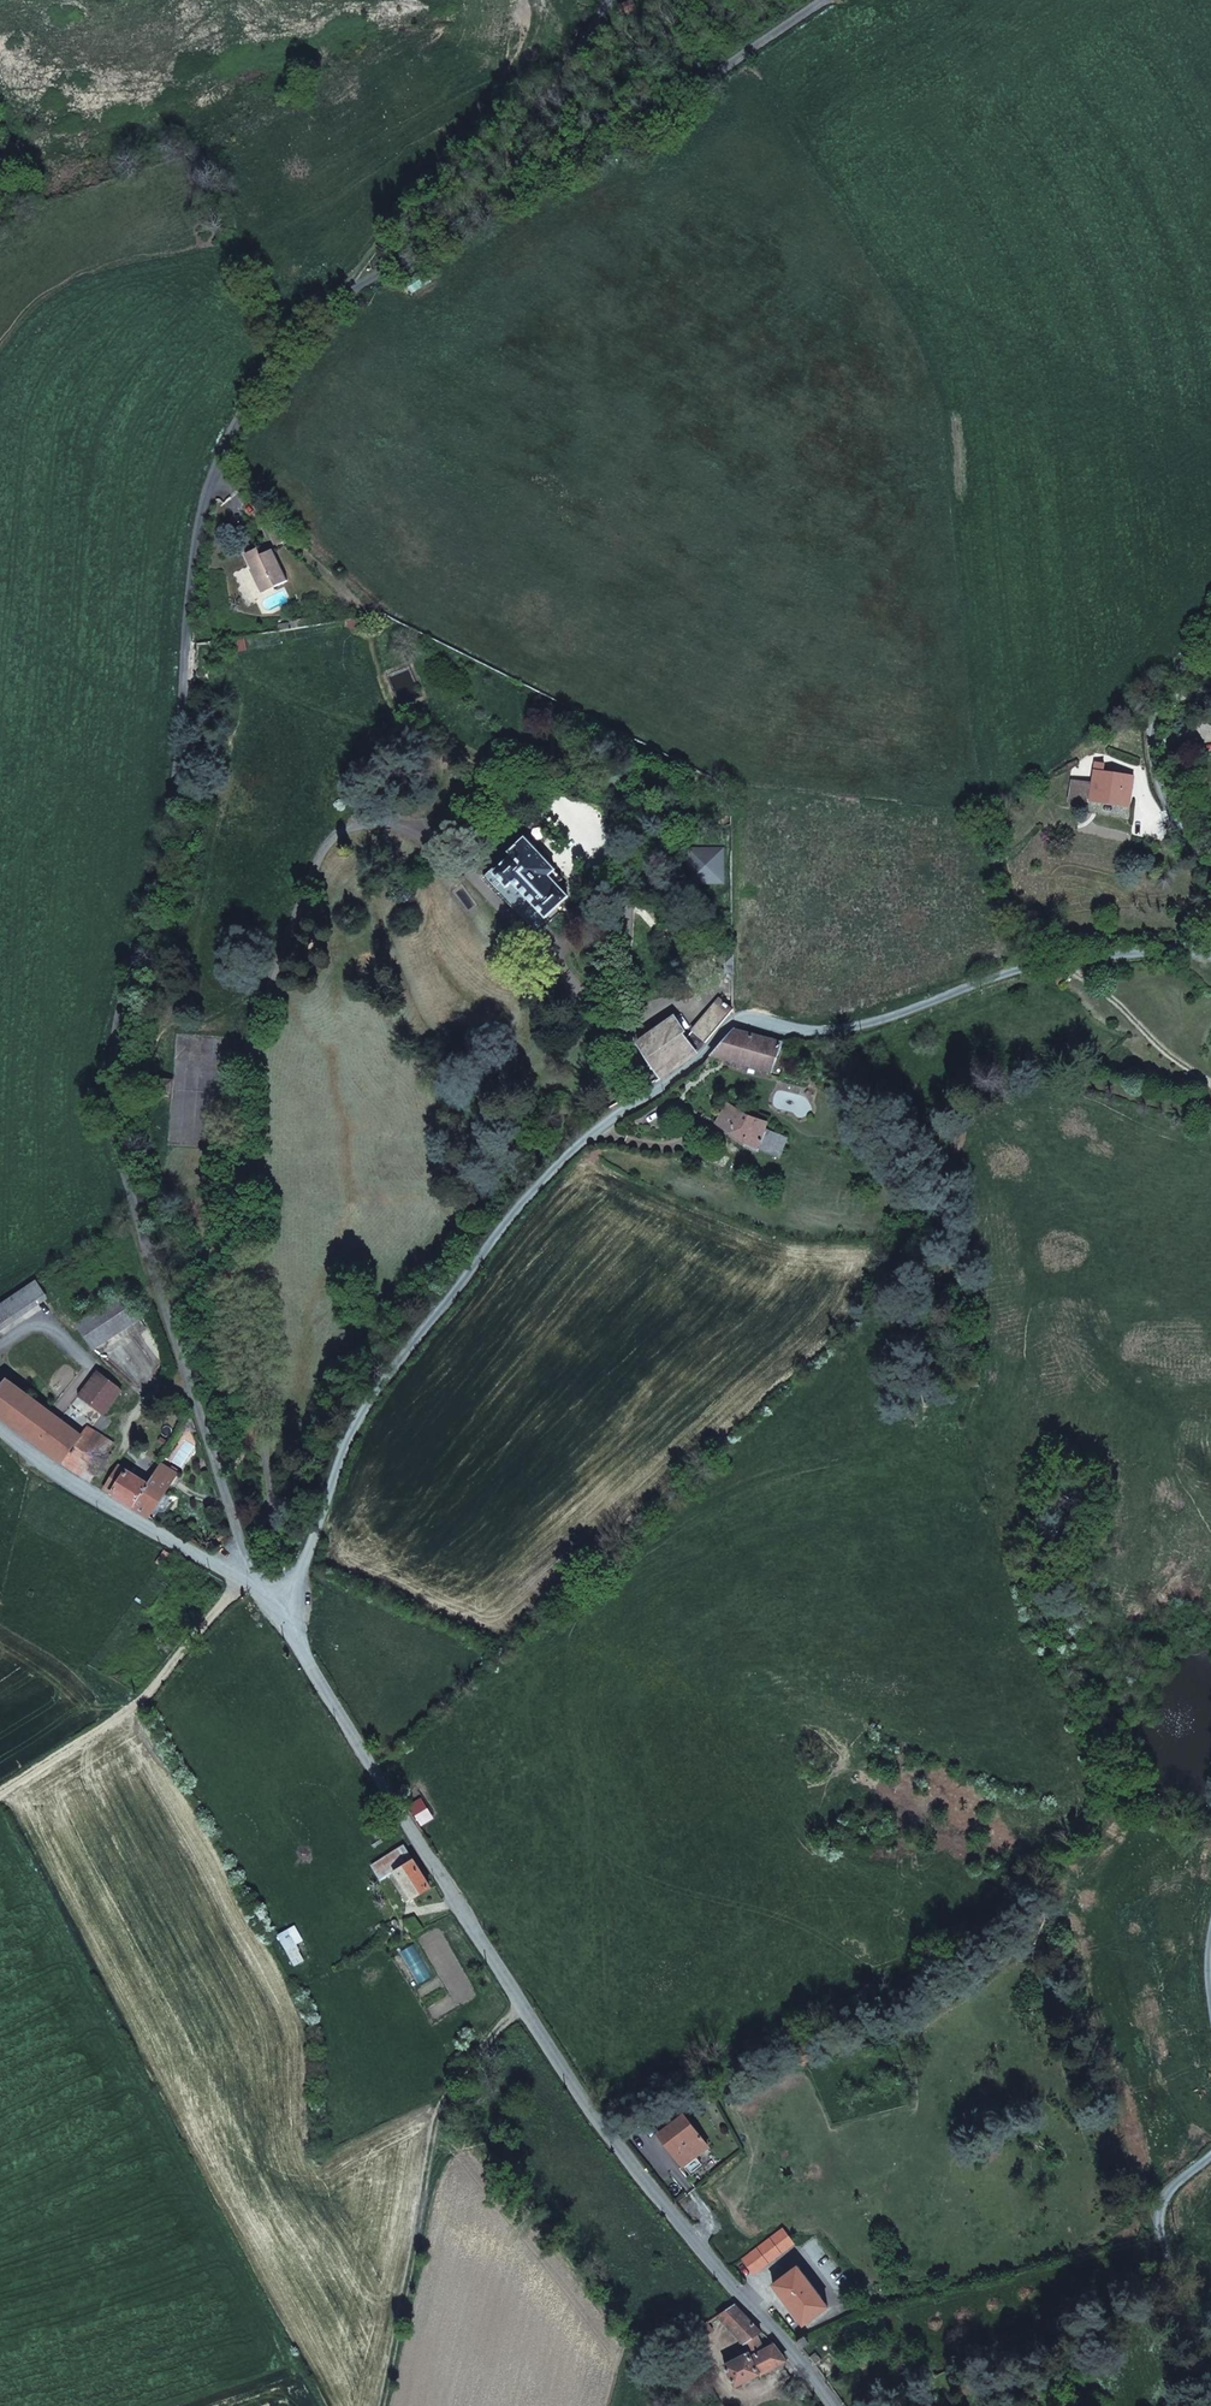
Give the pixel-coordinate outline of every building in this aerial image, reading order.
[(245,555),(261,589),(273,583),(275,587),(287,581),(272,550),(261,555),(257,548),(245,555)] [(261,589),(263,593),(275,587),(273,583),(261,589)] [(311,619),(291,623),(292,628),(312,624),(311,619)] [(1085,798),(1129,804),(1133,777),(1103,773),(1104,765),(1096,764),(1093,785),(1072,782),(1070,802),(1085,804),(1085,798)] [(555,870),(525,838),(510,852),(514,856),(497,872),(494,868),(484,878),(538,934),(550,922),(546,918),(569,897),(557,885),(549,876),(555,871),(555,870)] [(724,849),(689,849),(690,884),(724,883),(724,849)] [(563,879),(555,871),(549,876),(557,885),(563,879)] [(718,973),(734,973),(733,956),(718,956),(718,973)] [(693,1032),(685,1040),(689,1044),(696,1035),(706,1043),(734,1009),(721,998),(693,1032)] [(662,1079),(697,1054),(689,1044),(685,1040),(682,1035),(686,1033),(674,1017),(638,1043),(662,1079)] [(783,1043),(735,1029),(713,1055),(773,1071),(783,1073),(794,1041),(783,1043)] [(696,1035),(689,1044),(697,1054),(706,1043),(696,1035)] [(172,1099),(173,1080),(162,1079),(160,1098),(172,1099)] [(758,1148),(780,1157),(787,1139),(764,1130),(767,1122),(757,1117),(757,1118),(750,1115),(752,1112),(740,1106),(738,1108),(729,1103),(717,1123),(758,1150),(758,1148)] [(0,1305),(0,1326),(46,1294),(36,1280),(0,1305)] [(127,1290),(77,1323),(94,1349),(144,1316),(127,1290)] [(80,1434),(86,1426),(92,1429),(120,1390),(96,1372),(60,1419),(80,1434)] [(61,1462),(80,1434),(60,1419),(7,1379),(0,1388),(0,1416),(61,1462)] [(80,1434),(61,1462),(91,1480),(114,1443),(92,1429),(86,1426),(80,1434)] [(149,1482),(133,1507),(149,1517),(155,1508),(161,1511),(165,1510),(171,1501),(169,1496),(165,1493),(178,1473),(160,1463),(149,1482)] [(104,1488),(133,1507),(149,1482),(118,1465),(104,1488)] [(373,1865),(382,1879),(390,1874),(408,1901),(431,1886),(404,1845),(373,1865)] [(295,1943),(286,1948),(295,1965),(304,1960),(295,1943)] [(684,2114),(659,2133),(683,2165),(708,2146),(684,2114)] [(743,2259),(754,2273),(794,2243),(783,2229),(743,2259)] [(828,2306),(798,2266),(774,2285),(804,2324),(828,2306)] [(749,2352),(724,2365),(736,2386),(760,2374),(786,2360),(774,2345),(765,2351),(757,2335),(762,2331),(735,2304),(718,2316),(745,2343),(749,2352)] [(707,2322),(692,2332),(692,2333),(697,2341),(713,2330),(707,2322)] [(810,2342),(805,2336),(798,2342),(803,2348),(810,2342)] [(816,2353),(810,2357),(816,2365),(822,2360),(822,2359),(816,2353)]
